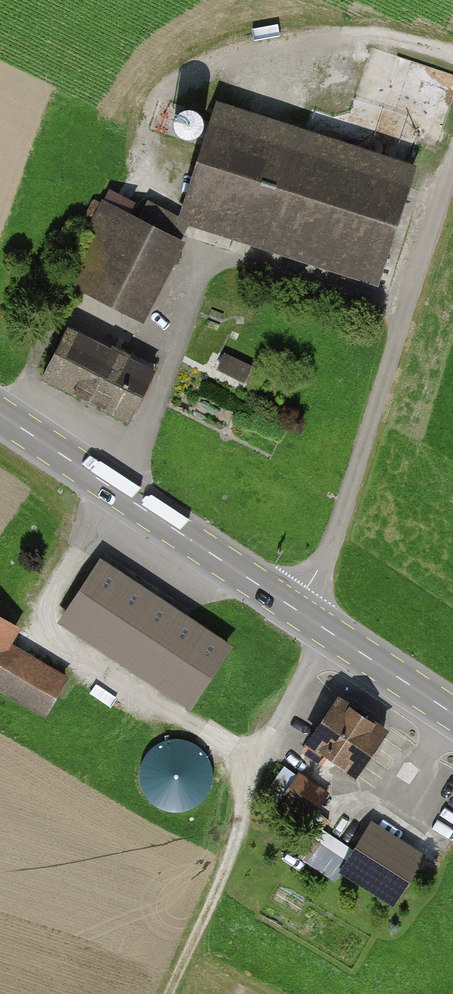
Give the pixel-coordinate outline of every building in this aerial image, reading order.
[(183,220),(375,281),(411,168),(219,107),(183,220)] [(144,319),(181,249),(104,210),(68,280),(144,319)] [(48,379),(126,423),(152,377),(74,333),(48,379)] [(232,337),(219,362),(246,377),(260,351),(232,337)] [(99,561),(56,626),(189,715),(233,650),(99,561)] [(63,682),(7,648),(16,634),(0,625),(0,691),(42,716),(63,682)] [(360,779),(390,731),(339,699),(309,748),(360,779)] [(212,803),(209,738),(145,740),(147,806),(212,803)] [(300,769),(291,784),(322,802),(331,787),(300,769)] [(393,904),(428,846),(372,812),(336,870),(393,904)]
